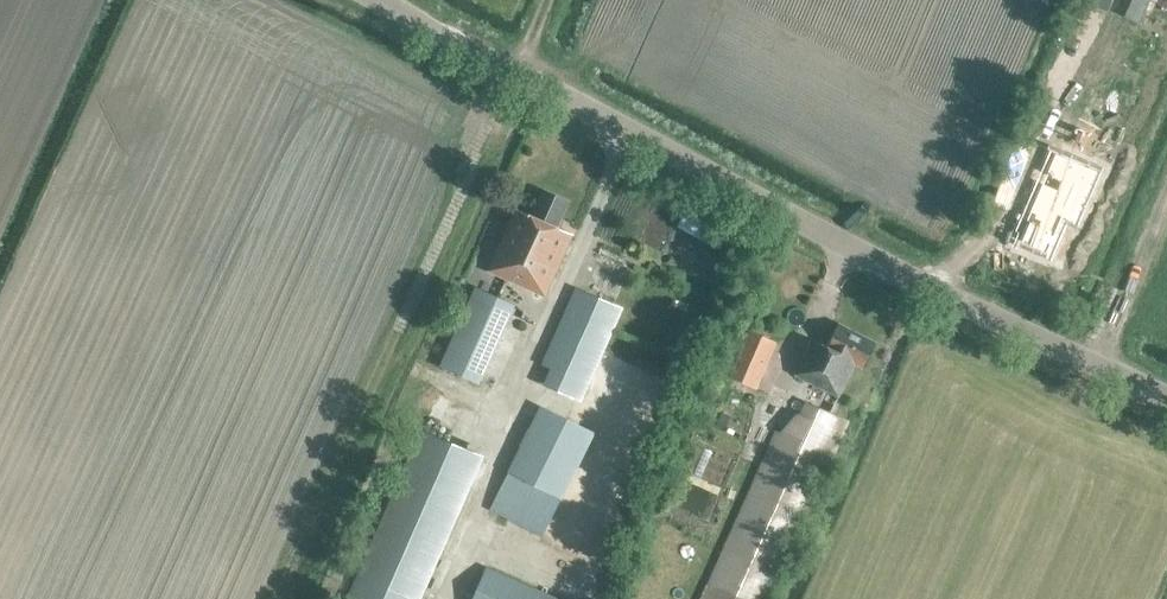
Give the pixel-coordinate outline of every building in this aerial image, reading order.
[(1112,0),(1087,0),(1085,5),(1107,13),(1112,0)] [(1059,253),(1074,218),(1085,222),(1107,171),(1063,152),(1034,221),(1038,223),(1030,240),(1059,253)] [(554,228),(565,203),(544,193),(533,219),(516,211),(488,271),(545,297),(572,236),(554,228)] [(616,306),(635,264),(600,249),(581,292),(576,289),(535,381),(581,401),(622,309),(616,306)] [(514,306),(476,289),(441,367),(479,384),(514,306)] [(862,367),(873,344),(839,326),(828,348),(812,340),(795,375),(838,398),(855,363),(862,367)] [(727,375),(728,375),(751,385),(756,388),(775,345),(747,332),(727,375)] [(745,398),(751,385),(728,375),(722,388),(745,398)] [(701,598),(768,598),(847,422),(804,403),(799,415),(796,413),(780,433),(775,431),(701,598)] [(542,535),(592,434),(541,408),(490,510),(542,535)] [(482,458),(421,432),(347,598),(420,598),(482,458)] [(685,473),(700,480),(712,453),(697,446),(685,473)] [(487,568),(472,598),(559,598),(487,568)]
